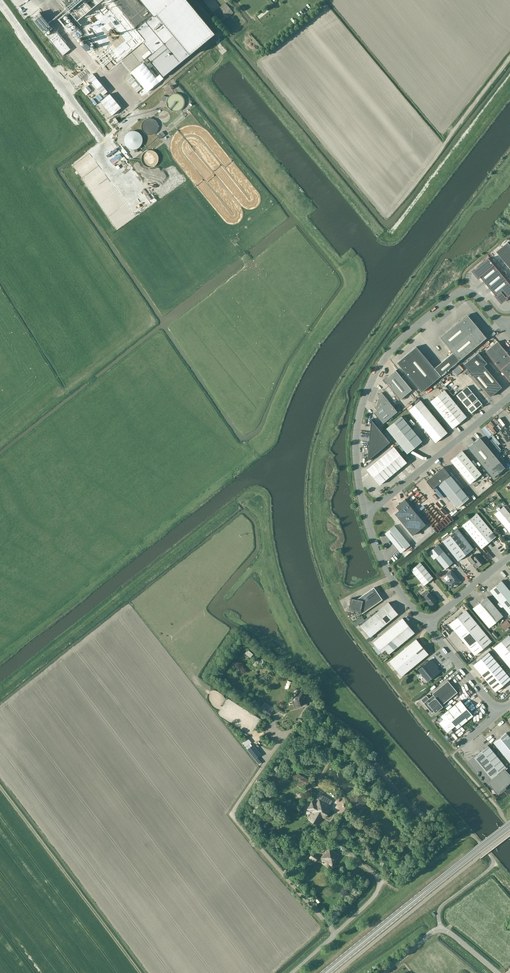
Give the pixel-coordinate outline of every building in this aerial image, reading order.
[(62,2),(71,13),(68,16),(84,35),(92,29),(109,49),(129,32),(115,16),(111,19),(95,0),(87,0),(85,1),(84,0),(64,0),(62,2)] [(155,52),(147,59),(163,78),(215,34),(186,0),(111,0),(155,52)] [(223,22),(234,13),(225,3),(214,12),(223,22)] [(40,12),(32,19),(44,34),(52,27),(40,12)] [(52,43),(63,56),(71,49),(60,36),(52,43)] [(170,95),(168,97),(168,98),(167,99),(167,100),(166,101),(166,102),(167,104),(167,106),(169,108),(171,110),(174,111),(177,111),(180,110),(182,109),(184,107),(185,104),(185,101),(184,99),(183,96),(180,94),(178,93),(175,93),(172,94),(170,95)] [(158,127),(158,126),(158,124),(158,123),(157,121),(156,120),(155,119),(153,119),(152,118),(150,118),(148,118),(147,118),(146,119),(144,120),(143,121),(142,123),(142,124),(142,126),(142,127),(142,129),(143,130),(144,131),(145,133),(146,133),(148,134),(149,134),(151,134),(152,134),(154,134),(155,133),(156,132),(157,130),(158,129),(158,127)] [(125,140),(125,141),(125,142),(125,143),(125,144),(126,145),(127,146),(127,147),(128,147),(129,148),(130,148),(131,149),(132,149),(133,149),(134,149),(135,149),(136,149),(137,148),(138,148),(139,147),(140,147),(140,146),(141,145),(142,144),(142,143),(142,142),(142,141),(143,140),(142,139),(142,138),(142,137),(142,136),(141,135),(140,134),(140,133),(139,133),(138,132),(137,132),(136,131),(135,131),(134,131),(133,131),(132,131),(131,131),(130,132),(129,132),(128,133),(127,134),(126,134),(126,135),(126,136),(125,136),(125,137),(125,138),(125,139),(125,140)] [(158,161),(159,159),(158,158),(158,156),(158,155),(157,154),(156,153),(155,152),(154,151),(152,150),(151,150),(149,150),(148,150),(146,151),(145,151),(144,152),(143,153),(142,155),(142,156),(141,157),(141,159),(141,160),(142,162),(142,163),(143,164),(144,165),(145,166),(147,167),(148,167),(150,167),(151,167),(153,167),(154,166),(155,166),(156,165),(157,163),(158,162),(158,161)] [(508,242),(496,252),(509,269),(509,245),(508,242)] [(473,271),(478,278),(480,277),(501,303),(509,295),(509,285),(488,258),(473,271)] [(422,392),(486,338),(467,315),(440,337),(453,353),(434,368),(416,346),(397,363),(422,392)] [(509,381),(509,357),(498,342),(485,352),(509,381)] [(502,387),(484,366),(487,363),(478,353),(464,365),(490,397),(502,387)] [(412,390),(396,371),(396,370),(384,380),(400,400),(412,390)] [(482,404),(467,386),(456,395),(471,413),(482,404)] [(453,429),(467,417),(444,390),(430,401),(453,429)] [(383,424),(397,412),(382,393),(380,394),(379,395),(379,396),(377,405),(376,406),(374,407),(377,410),(374,413),(383,424)] [(435,443),(447,433),(420,400),(409,410),(435,443)] [(502,414),(500,416),(507,424),(509,422),(502,414)] [(422,441),(401,416),(386,429),(407,454),(422,441)] [(381,450),(390,442),(371,419),(368,448),(375,443),(381,450)] [(495,433),(491,428),(497,424),(493,419),(485,426),(493,435),(495,433)] [(488,439),(492,436),(483,427),(480,431),(488,439)] [(480,463),(493,453),(480,438),(468,448),(480,463)] [(496,440),(494,442),(501,450),(503,448),(496,440)] [(367,461),(381,450),(375,443),(368,448),(367,461)] [(380,485),(407,463),(394,447),(367,469),(380,485)] [(451,461),(470,484),(481,474),(462,451),(451,461)] [(505,468),(496,456),(493,453),(480,463),(492,478),(505,468)] [(443,467),(426,481),(433,489),(438,484),(450,475),(443,467)] [(438,485),(457,508),(469,498),(450,475),(438,485)] [(412,495),(407,498),(410,502),(420,495),(419,493),(413,497),(412,495)] [(413,536),(426,525),(405,499),(396,507),(399,511),(395,514),(413,536)] [(509,533),(509,514),(504,506),(494,514),(509,533)] [(443,514),(446,519),(452,515),(449,510),(443,514)] [(472,537),(487,524),(477,513),(462,525),(472,537)] [(481,548),(496,536),(487,524),(472,537),(481,548)] [(410,545),(395,525),(385,533),(401,553),(410,545)] [(474,549),(458,529),(443,541),(458,561),(474,549)] [(443,550),(443,551),(438,545),(428,553),(443,570),(453,562),(443,550)] [(474,556),(473,554),(468,558),(472,563),(475,561),(479,566),(481,564),(482,564),(484,563),(484,562),(483,562),(484,561),(478,554),(474,556)] [(433,577),(420,562),(411,570),(424,585),(433,577)] [(446,582),(451,589),(454,586),(455,586),(457,584),(458,583),(461,581),(451,570),(447,574),(451,578),(446,582)] [(502,581),(496,585),(503,593),(508,588),(502,581)] [(503,593),(496,585),(490,590),(497,598),(503,593)] [(356,618),(362,613),(383,599),(374,587),(357,599),(351,598),(349,610),(352,610),(356,618)] [(509,597),(509,591),(508,588),(503,593),(497,598),(501,604),(509,597)] [(437,601),(429,591),(427,591),(426,592),(425,592),(424,592),(422,593),(422,595),(424,597),(431,605),(437,601)] [(503,616),(487,597),(473,608),(489,627),(503,616)] [(509,606),(509,597),(501,604),(506,610),(509,606)] [(361,625),(370,636),(372,635),(398,613),(389,602),(361,625)] [(449,624),(471,650),(475,655),(492,641),(466,610),(449,624)] [(389,653),(415,632),(403,618),(373,642),(382,652),(385,656),(389,653)] [(500,625),(505,631),(509,626),(509,619),(507,620),(506,619),(500,625)] [(493,647),(509,667),(509,636),(509,634),(493,647)] [(416,639),(389,661),(401,676),(429,654),(416,639)] [(473,664),(483,676),(496,691),(509,679),(509,677),(498,663),(489,651),(473,664)] [(429,681),(441,671),(431,659),(419,669),(429,681)] [(427,707),(453,686),(448,680),(432,693),(434,695),(429,698),(426,695),(421,699),(427,707)] [(443,706),(442,705),(457,692),(453,686),(427,707),(432,713),(434,711),(436,712),(443,706)] [(295,701),(297,706),(305,704),(304,699),(306,694),(299,690),(296,696),(294,696),(293,698),(294,700),(295,701)] [(437,719),(450,734),(473,715),(460,700),(437,719)] [(275,709),(265,702),(259,710),(269,716),(275,709)] [(506,732),(494,743),(509,762),(509,737),(506,732)] [(248,738),(242,743),(255,759),(257,757),(261,754),(253,744),(252,745),(250,743),(251,741),(248,738)] [(508,774),(505,770),(507,768),(507,767),(488,745),(476,754),(495,777),(490,781),(493,786),(494,786),(494,787),(495,787),(496,787),(497,787),(498,787),(499,787),(500,786),(507,781),(508,780),(508,779),(509,778),(509,777),(509,776),(509,775),(508,774)] [(306,786),(310,781),(292,770),(289,776),(306,786)] [(312,801),(307,809),(312,812),(308,819),(318,825),(322,817),(324,818),(329,810),(329,809),(331,805),(329,804),(331,800),(321,795),(319,799),(316,804),(312,801)] [(333,867),(341,855),(330,847),(328,849),(327,849),(320,858),(333,867)] [(315,861),(319,856),(313,852),(309,857),(315,861)]
